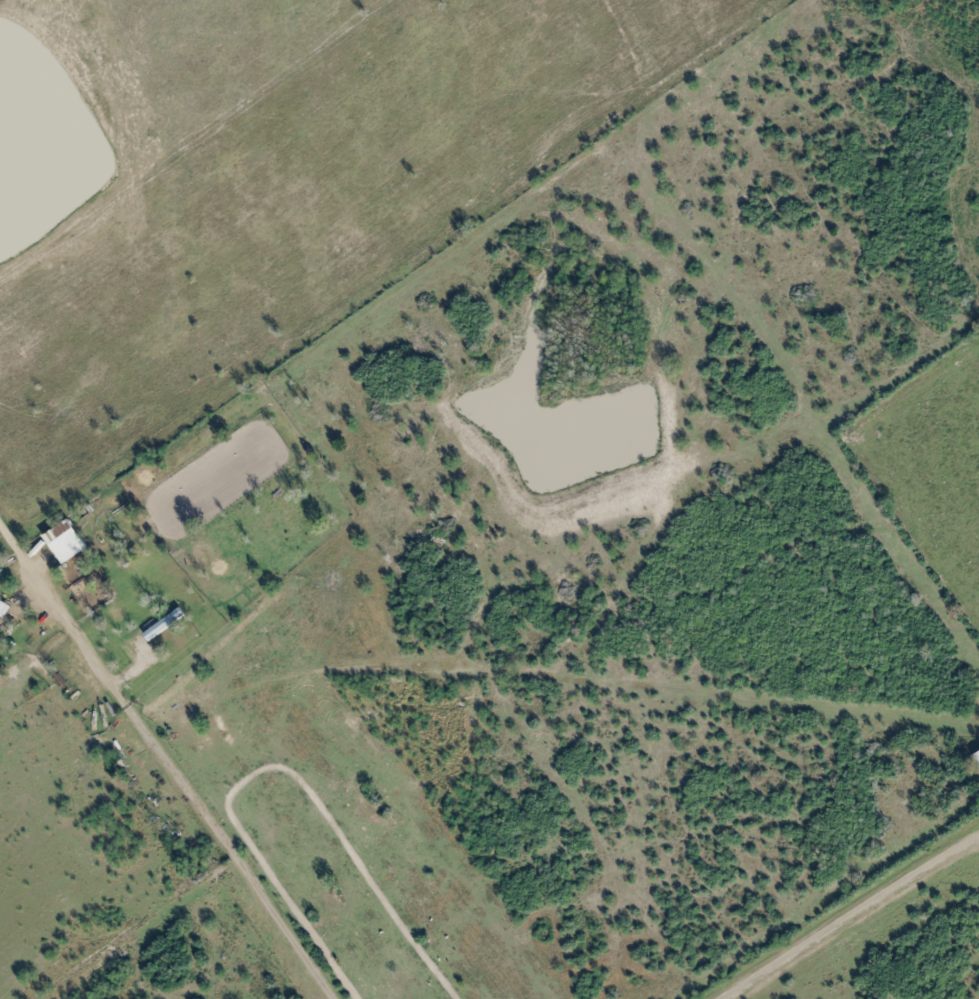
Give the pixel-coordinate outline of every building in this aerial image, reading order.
[(89,548),(70,520),(45,536),(64,565),(89,548)] [(187,615),(181,608),(144,634),(149,642),(187,615)]
